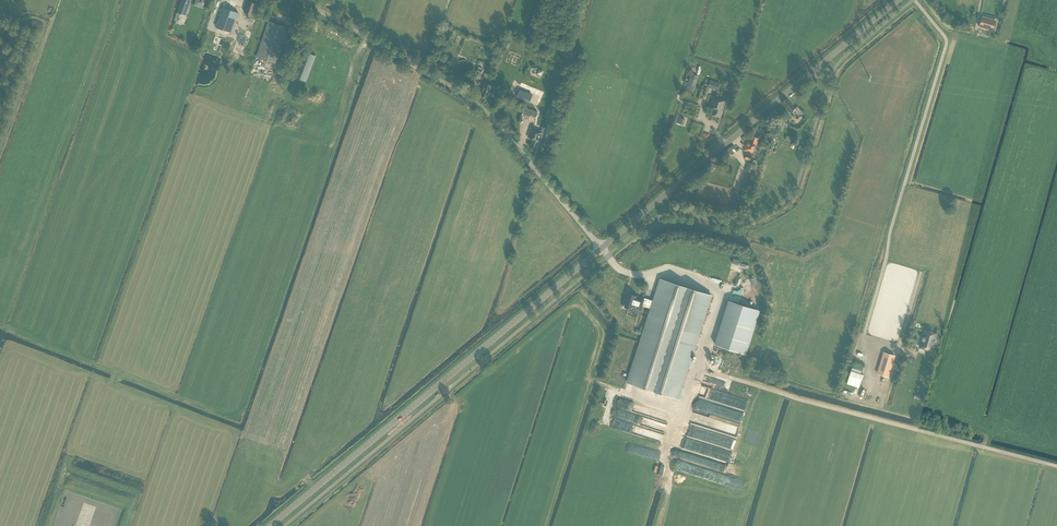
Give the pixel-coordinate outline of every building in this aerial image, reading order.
[(186,15),(191,0),(182,0),(177,12),(180,13),(186,15)] [(231,32),(241,7),(225,1),(216,27),(231,32)] [(252,15),(257,4),(248,1),(244,12),(249,14),(247,18),(250,19),(252,15)] [(982,16),(979,27),(993,31),(996,20),(982,16)] [(278,64),(290,29),(269,21),(256,57),(278,64)] [(244,56),(252,32),(241,28),(232,52),(244,56)] [(219,52),(224,39),(215,36),(211,49),(219,52)] [(228,56),(234,41),(225,38),(220,53),(228,56)] [(306,82),(316,56),(304,51),(294,77),(306,82)] [(694,92),(698,80),(697,79),(690,77),(686,90),(694,92)] [(718,90),(720,83),(710,80),(708,87),(718,90)] [(496,98),(498,92),(498,89),(492,87),(493,86),(485,83),(481,95),(489,98),(489,96),(496,98)] [(721,114),(726,100),(713,96),(710,107),(714,108),(712,114),(720,117),(721,114)] [(795,109),(790,103),(786,99),(782,103),(790,113),(792,111),(795,116),(801,111),(797,107),(795,109)] [(536,118),(538,112),(525,107),(522,116),(529,119),(530,116),(536,118)] [(776,128),(782,130),(785,120),(779,118),(776,128)] [(541,141),(544,132),(531,128),(528,137),(533,139),(531,146),(536,148),(538,140),(541,141)] [(758,141),(759,138),(753,137),(751,141),(747,140),(744,150),(747,151),(746,154),(745,159),(750,160),(752,156),(755,145),(756,146),(758,142),(758,141)] [(752,177),(756,164),(748,162),(745,171),(747,172),(747,171),(749,172),(748,176),(752,177)] [(628,309),(628,308),(633,309),(634,308),(641,310),(642,306),(651,309),(627,383),(678,398),(711,295),(660,279),(654,301),(645,298),(643,299),(640,298),(637,297),(637,296),(628,294),(625,303),(624,303),(623,307),(628,309)] [(729,301),(715,344),(746,354),(759,311),(729,301)] [(938,333),(924,328),(921,336),(923,337),(922,340),(920,340),(918,348),(932,352),(935,344),(933,344),(935,340),(936,341),(938,333)] [(895,356),(883,352),(877,374),(889,378),(895,356)] [(850,375),(863,379),(864,374),(861,373),(863,366),(854,363),(850,375)] [(685,440),(684,445),(693,451),(702,452),(709,457),(707,460),(707,464),(709,464),(714,467),(724,469),(725,468),(724,467),(727,467),(731,446),(727,454),(727,451),(721,448),(712,443),(711,442),(706,440),(691,437),(687,435),(685,440)]
